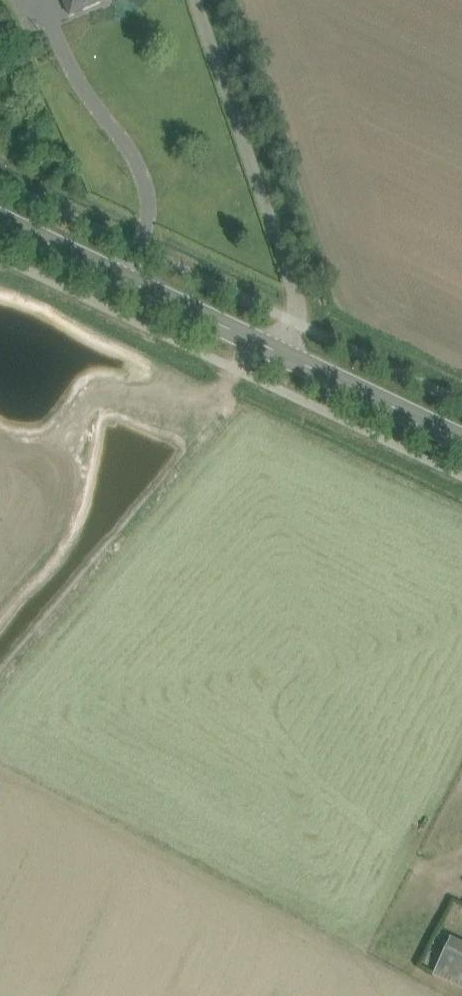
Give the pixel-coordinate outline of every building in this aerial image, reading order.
[(73,14),(104,0),(67,0),(73,14)] [(461,986),(461,942),(451,937),(434,973),(461,986)]
